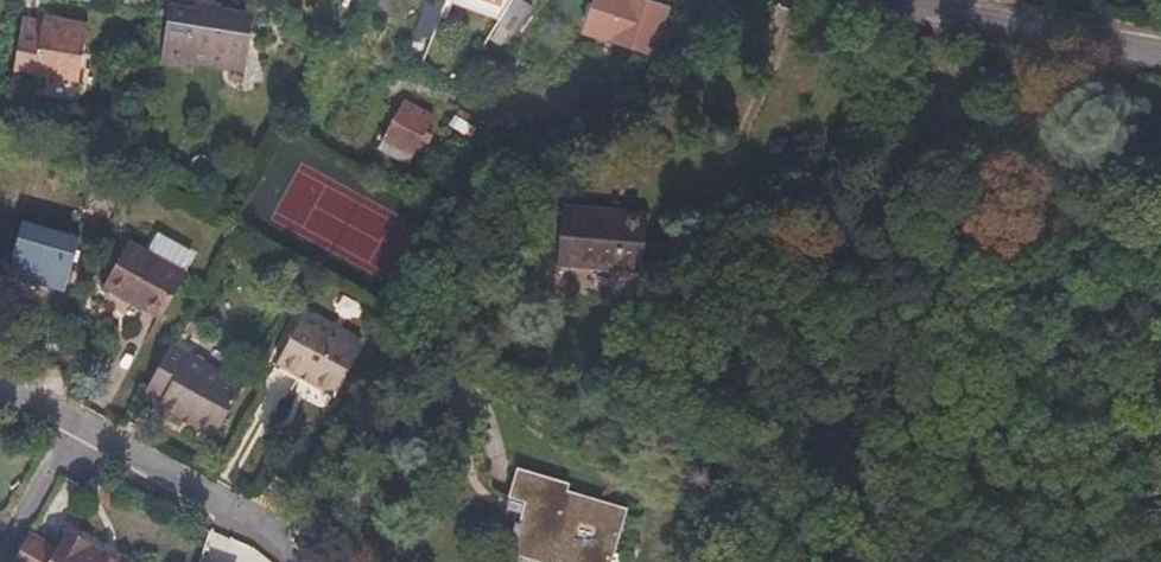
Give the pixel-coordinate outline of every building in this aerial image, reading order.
[(497,21),(506,7),(487,0),(445,0),(444,3),(497,21)] [(497,21),(513,32),(529,7),(518,0),(510,0),(506,7),(497,21)] [(584,34),(655,55),(664,52),(670,31),(663,29),(669,10),(634,0),(594,0),(584,34)] [(240,67),(249,13),(189,3),(189,8),(164,4),(155,59),(180,64),(182,57),(240,67)] [(61,24),(42,21),(21,18),(13,71),(78,81),(87,24),(62,20),(61,24)] [(401,104),(377,148),(405,164),(429,119),(401,104)] [(475,128),(454,116),(448,124),(467,139),(475,128)] [(607,216),(564,213),(563,225),(607,228),(607,216)] [(607,228),(563,225),(561,270),(642,275),(645,218),(607,216),(607,228)] [(7,277),(63,292),(78,237),(22,222),(7,277)] [(156,233),(146,250),(126,238),(102,283),(159,314),(183,270),(178,267),(187,250),(156,233)] [(304,311),(277,360),(335,391),(362,341),(304,311)] [(189,317),(182,330),(188,333),(195,321),(189,317)] [(167,342),(142,388),(159,397),(156,403),(209,432),(236,382),(184,354),(187,348),(175,342),(167,342)] [(513,527),(509,540),(515,542),(512,551),(547,561),(612,561),(628,515),(566,497),(568,489),(518,474),(509,500),(525,505),(518,528),(513,527)] [(281,495),(288,483),(276,477),(269,488),(281,495)] [(32,532),(30,534),(16,560),(19,561),(140,561),(120,551),(117,554),(91,540),(94,537),(70,523),(58,546),(32,532)]
